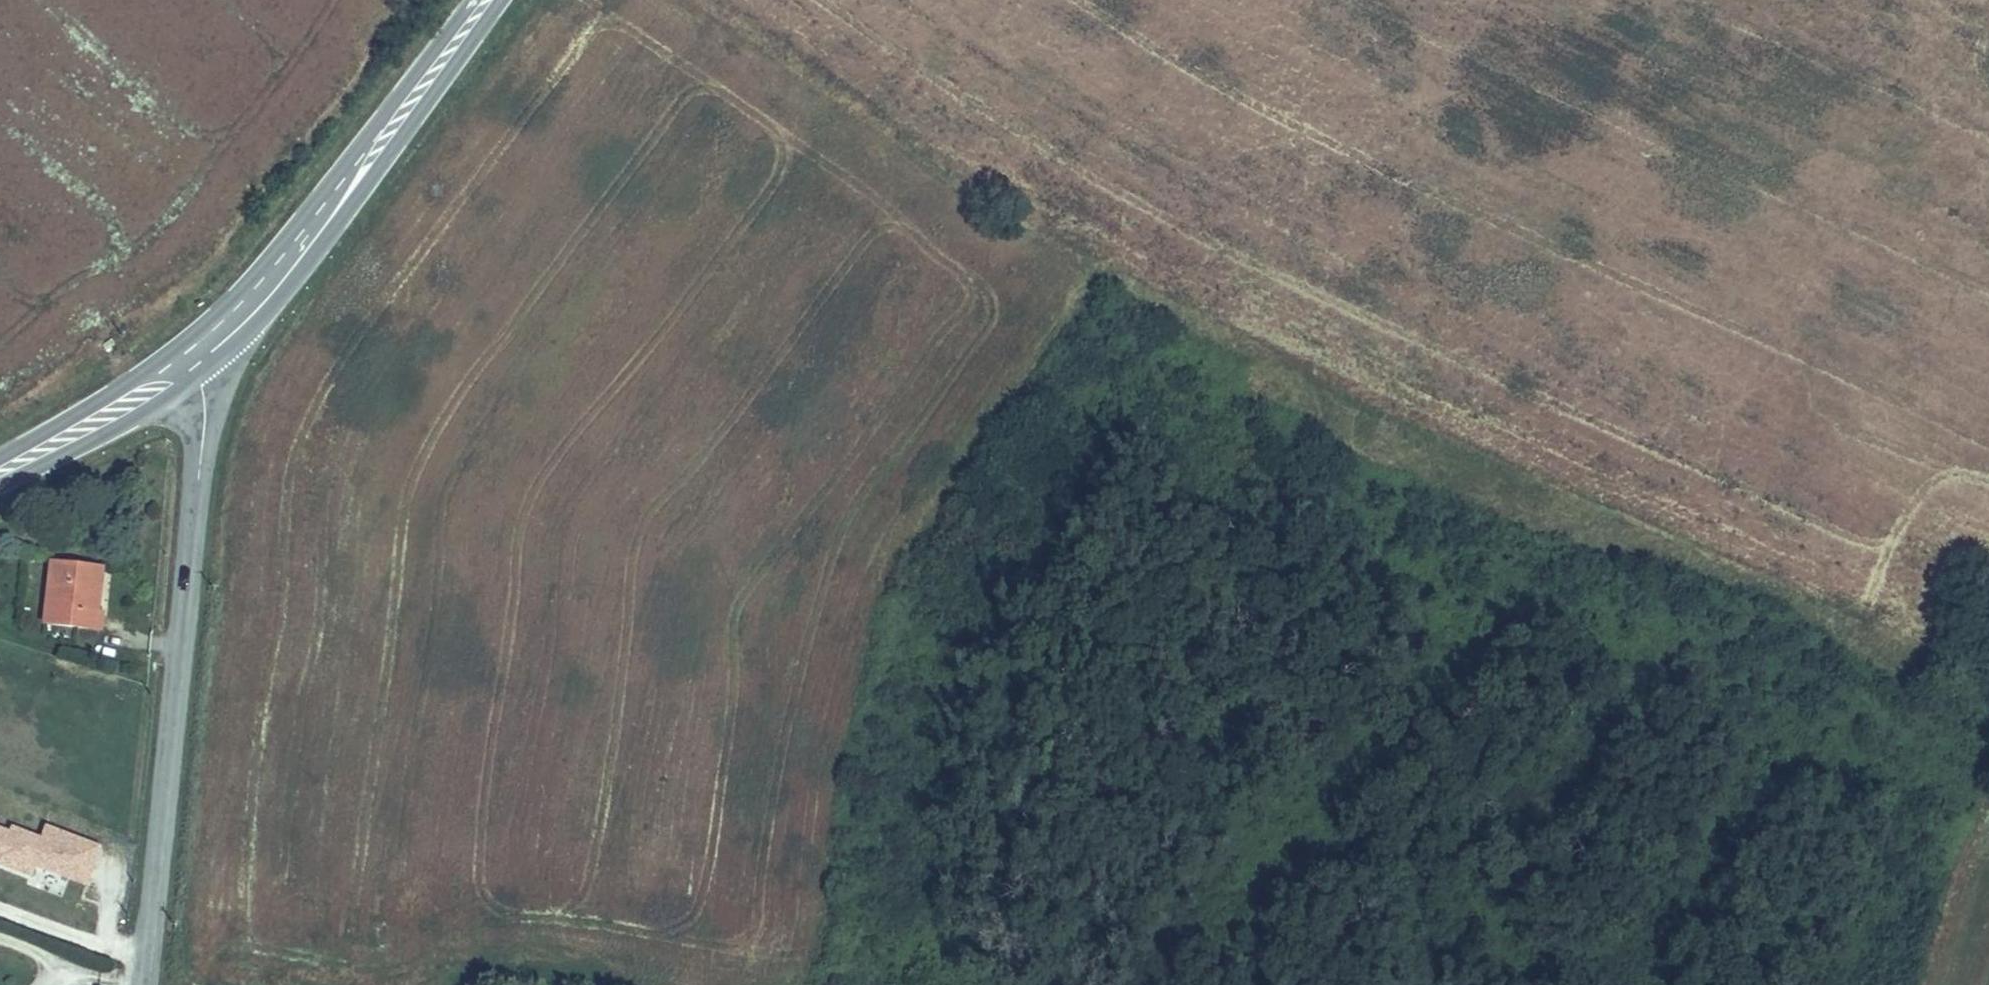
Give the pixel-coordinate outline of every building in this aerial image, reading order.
[(100,612),(107,567),(60,561),(52,618),(105,626),(106,613),(100,612)] [(46,822),(42,834),(0,820),(0,865),(32,876),(35,867),(88,885),(103,841),(46,822)]
